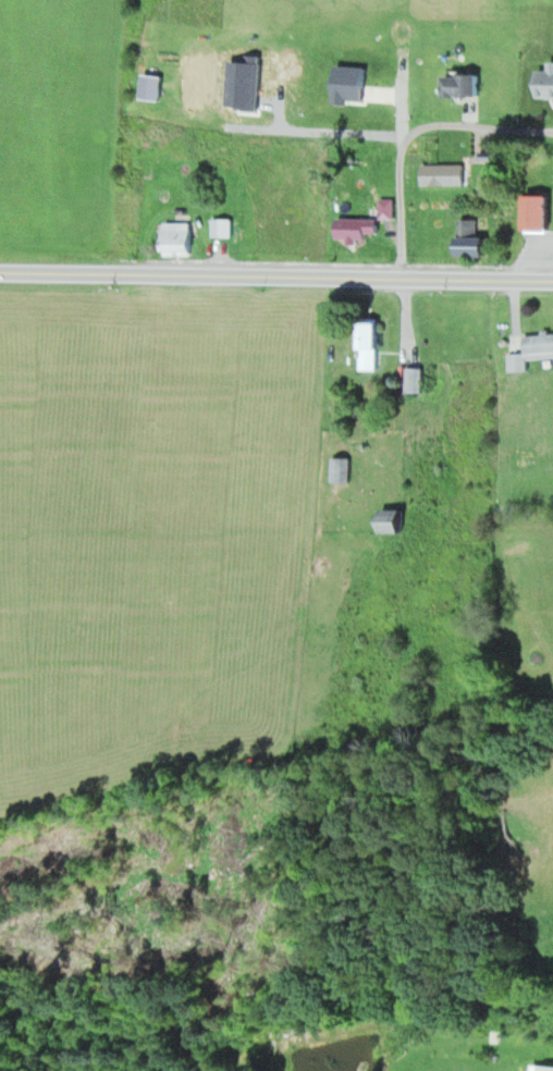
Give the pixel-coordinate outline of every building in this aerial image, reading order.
[(443,95),(478,95),(478,73),(443,73),(443,95)] [(463,185),(463,163),(420,163),(420,185),(463,185)] [(524,193),(524,228),(548,228),(548,193),(524,193)] [(392,199),(379,199),(379,218),(392,218),(392,199)] [(229,218),(211,218),(211,236),(229,236),(229,218)] [(378,218),(337,218),(337,239),(366,239),(366,233),(378,233),(378,218)] [(458,255),(486,255),(486,235),(475,235),(475,218),(458,218),(458,255)] [(162,256),(190,256),(190,221),(162,221),(162,256)] [(359,370),(377,371),(378,319),(359,319),(359,370)] [(525,352),(509,353),(510,372),(528,371),(528,359),(552,358),(552,333),(524,335),(525,352)] [(405,392),(422,392),(422,367),(405,367),(405,392)] [(349,457),(330,457),(330,482),(349,482),(349,457)] [(381,532),(404,532),(404,508),(381,508),(381,532)]
